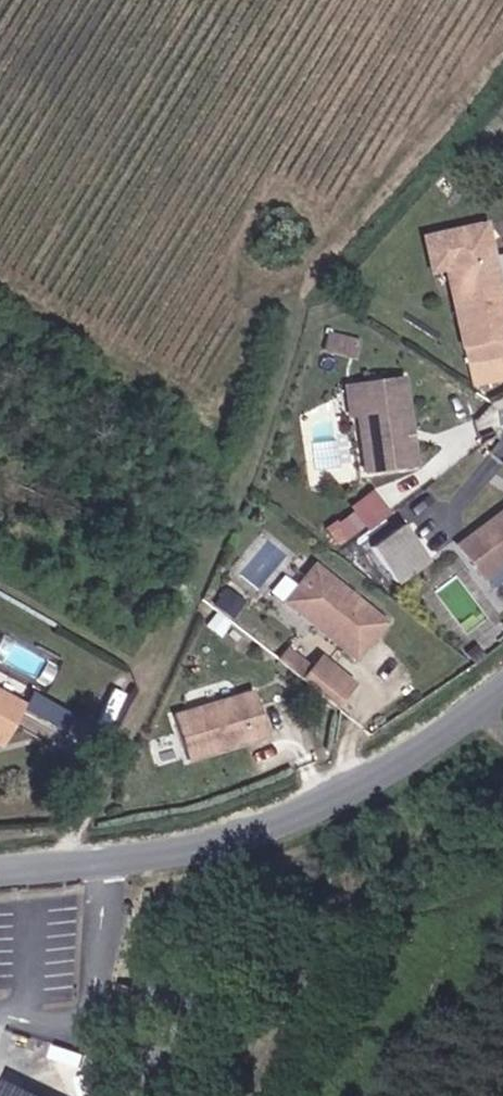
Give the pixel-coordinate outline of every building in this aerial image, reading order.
[(502,299),(502,277),(498,257),(491,224),(484,225),(492,258),(502,300),(502,299)] [(492,258),(484,225),(431,238),(440,271),(453,267),(473,347),(490,343),(495,359),(502,357),(502,299),(502,300),(492,258)] [(371,408),(371,380),(354,381),(355,408),(364,408),(371,408)] [(371,408),(364,408),(365,467),(415,466),(414,380),(371,380),(371,408)] [(344,544),(392,509),(376,488),(328,523),(344,544)] [(458,553),(482,587),(502,571),(502,521),(458,553)] [(402,527),(372,550),(395,580),(425,557),(402,527)] [(302,595),(320,574),(314,570),(284,612),(316,636),(319,631),(302,619),(302,595)] [(319,631),(316,636),(355,667),(387,626),(320,574),(302,595),(302,619),(319,631)] [(325,662),(309,684),(340,709),(357,687),(325,662)] [(15,692),(14,692),(0,685),(0,721),(15,692)] [(179,711),(190,756),(269,737),(258,691),(179,711)] [(15,692),(0,721),(0,736),(12,742),(33,702),(15,692)]
